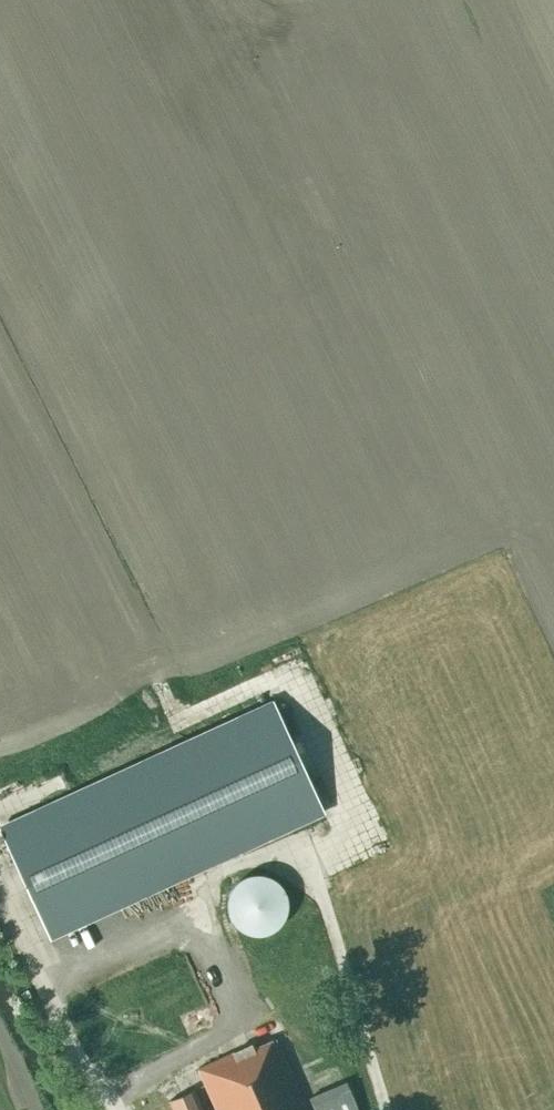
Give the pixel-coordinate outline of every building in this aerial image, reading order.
[(0,830),(48,936),(322,811),(273,705),(0,830)] [(284,918),(287,913),(288,907),(287,900),(286,895),(283,889),(280,885),(276,881),(271,878),(265,876),(261,875),(255,875),(250,876),(244,877),(240,880),(236,883),(232,887),(230,891),(228,896),(227,901),(227,906),(228,910),(229,915),(231,919),(233,923),(236,926),(239,929),(244,933),(250,935),(258,936),(260,936),(264,935),(268,934),(270,933),(274,930),(278,927),(284,918)] [(253,1044),(198,1069),(216,1109),(306,1109),(274,1039),(255,1048),(253,1044)] [(314,1109),(358,1109),(346,1081),(309,1097),(314,1109)] [(173,1109),(202,1109),(193,1090),(169,1101),(173,1109)]
